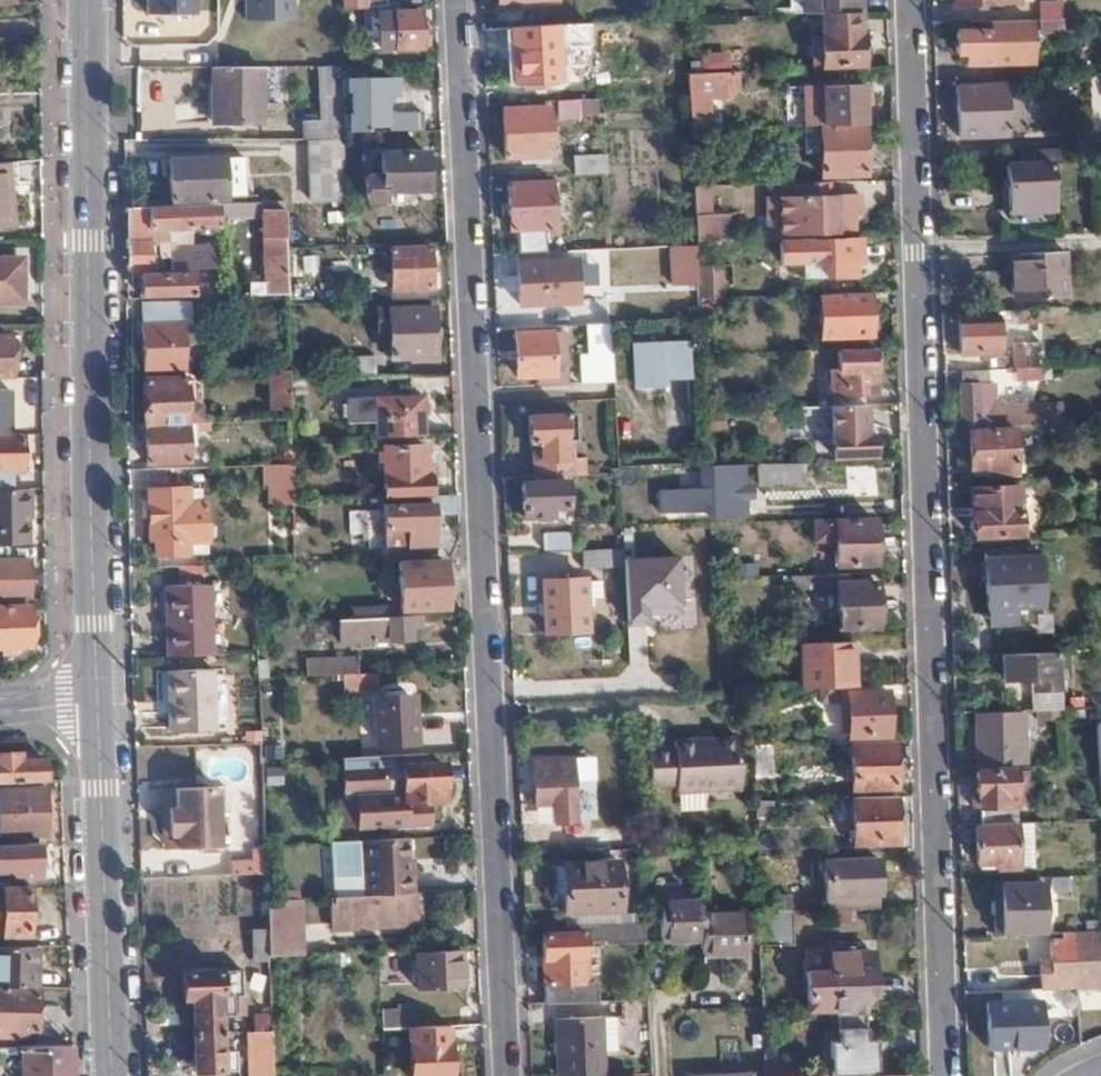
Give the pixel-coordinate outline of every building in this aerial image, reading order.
[(148,13),(194,13),(194,0),(149,0),(148,13)] [(246,20),(296,20),(296,0),(246,0),(246,20)] [(339,9),(382,6),(382,0),(339,0),(339,9)] [(860,8),(860,0),(807,0),(807,10),(821,9),(859,8),(860,8)] [(1058,26),(1060,1),(1049,0),(1038,0),(1037,24),(1058,26)] [(859,29),(859,8),(821,9),(822,30),(820,30),(821,61),(862,60),(861,29),(859,29)] [(418,12),(379,14),(380,48),(418,46),(418,39),(430,38),(430,21),(419,21),(418,12)] [(575,40),(595,39),(593,21),(574,22),(575,40)] [(1032,68),(1031,23),(990,25),(990,35),(955,36),(956,59),(966,59),(966,70),(1032,68)] [(557,24),(510,26),(514,85),(561,83),(557,24)] [(260,121),(261,67),(212,66),(213,121),(260,121)] [(342,140),(340,68),(318,68),(319,118),(301,119),(300,140),(311,140),(342,140)] [(724,95),(725,70),(691,70),(691,95),(724,95)] [(388,133),(421,130),(419,110),(387,111),(387,94),(401,94),(401,77),(357,76),(357,135),(380,133),(380,124),(388,124),(388,133)] [(1097,76),(1085,76),(1086,93),(1100,92),(1100,76),(1097,76)] [(820,122),(862,121),(861,81),(819,82),(820,122)] [(1004,138),(1003,88),(959,89),(960,139),(1004,138)] [(597,117),(596,98),(555,99),(556,118),(597,117)] [(552,157),(549,108),(503,111),(505,159),(552,157)] [(863,170),(862,121),(820,122),(802,122),(803,147),(817,148),(817,171),(863,170)] [(343,171),(342,140),(311,140),(311,171),(343,171)] [(424,188),(423,152),(379,154),(380,174),(366,176),(367,203),(384,203),(384,191),(424,188)] [(574,156),(575,174),(601,172),(607,171),(606,155),(574,156)] [(206,159),(169,161),(169,198),(222,196),(222,161),(206,162),(206,159)] [(4,160),(0,160),(0,221),(8,221),(4,160)] [(1051,215),(1049,171),(1007,171),(1009,216),(1051,215)] [(557,228),(554,184),(510,187),(513,230),(557,228)] [(710,186),(693,185),(692,241),(728,242),(728,214),(709,213),(710,186)] [(860,212),(859,193),(816,193),(817,229),(851,229),(851,212),(860,212)] [(238,217),(237,202),(220,203),(221,218),(238,217)] [(221,218),(220,203),(124,208),(126,270),(149,269),(149,236),(149,228),(167,227),(197,227),(198,233),(221,232),(221,218)] [(285,295),(284,251),(284,212),(262,213),(263,257),(266,257),(266,282),(250,283),(249,296),(285,295)] [(149,228),(149,236),(157,236),(167,236),(167,227),(149,228)] [(149,236),(149,269),(156,269),(157,236),(149,236)] [(853,268),(852,238),(778,241),(778,261),(822,260),(822,276),(835,276),(835,268),(853,268)] [(172,253),(171,269),(218,267),(217,244),(179,246),(172,253)] [(667,286),(695,285),(694,245),(666,246),(667,286)] [(429,285),(428,246),(390,248),(391,287),(429,285)] [(621,246),(590,248),(592,282),(623,280),(621,246)] [(1064,294),(1063,252),(1010,254),(1011,297),(1064,294)] [(21,258),(0,259),(0,300),(22,299),(21,258)] [(541,304),(538,261),(516,261),(519,305),(541,304)] [(142,297),(218,296),(218,284),(192,284),(192,272),(142,274),(142,297)] [(696,295),(719,294),(719,275),(695,275),(696,295)] [(870,330),(869,290),(821,291),(822,331),(870,330)] [(171,303),(143,304),(143,370),(166,369),(165,348),(183,346),(183,331),(190,330),(188,322),(172,322),(171,303)] [(432,356),(430,306),(387,307),(390,358),(432,356)] [(1063,322),(1063,308),(997,311),(997,315),(997,319),(1012,319),(1012,324),(1063,322)] [(997,319),(997,315),(961,316),(962,352),(999,351),(997,319)] [(595,351),(612,350),(611,324),(594,324),(595,351)] [(553,327),(515,329),(516,338),(551,336),(553,336),(553,327)] [(9,378),(9,336),(0,336),(0,379),(9,378)] [(551,336),(516,338),(519,380),(553,377),(551,336)] [(1016,367),(1043,365),(1043,343),(1015,344),(1016,367)] [(687,375),(686,344),(635,346),(636,386),(665,385),(664,376),(687,375)] [(828,406),(864,405),(864,393),(872,393),(872,348),(834,349),(836,383),(827,382),(828,406)] [(579,351),(580,386),(614,384),(612,350),(595,351),(579,351)] [(342,378),(375,376),(373,355),(342,357),(342,378)] [(958,421),(958,428),(971,428),(1002,427),(1066,423),(1065,402),(1037,403),(1027,399),(1025,404),(1012,405),(1002,400),(997,400),(997,382),(990,382),(990,368),(961,369),(963,421),(958,421)] [(287,408),(286,370),(266,371),(266,408),(287,408)] [(187,422),(195,422),(200,419),(199,407),(195,404),(184,403),(184,379),(143,380),(144,423),(146,423),(187,422)] [(374,436),(421,434),(420,394),(344,399),(346,423),(375,421),(374,436)] [(573,402),(527,405),(529,446),(540,446),(540,463),(533,463),(533,480),(572,478),(571,462),(562,462),(561,446),(575,445),(573,402)] [(828,406),(797,406),(798,436),(833,435),(833,455),(873,455),(873,435),(864,435),(864,405),(828,406)] [(187,460),(187,422),(146,423),(147,460),(187,460)] [(1017,471),(1015,429),(970,430),(971,465),(989,465),(989,472),(1017,471)] [(21,434),(0,434),(0,474),(21,474),(21,434)] [(382,497),(427,495),(426,463),(421,464),(421,446),(380,448),(382,497)] [(804,481),(804,463),(761,464),(758,464),(758,482),(804,481)] [(288,505),(288,464),(264,464),(266,485),(271,485),(271,505),(288,505)] [(723,468),(723,466),(707,466),(708,490),(658,492),(659,514),(709,513),(709,516),(725,516),(725,519),(743,518),(741,468),(723,468)] [(188,536),(187,486),(147,488),(148,537),(188,536)] [(567,512),(566,486),(522,488),(523,521),(552,520),(552,512),(567,512)] [(1021,531),(1019,488),(973,490),(975,533),(1021,531)] [(28,543),(27,512),(30,512),(31,489),(0,489),(0,543),(28,543)] [(459,510),(458,494),(427,495),(427,504),(383,506),(383,530),(397,530),(398,552),(430,551),(429,512),(459,510)] [(875,564),(873,522),(814,524),(815,544),(833,544),(834,564),(875,564)] [(570,549),(569,533),(542,534),(542,549),(570,549)] [(1043,601),(1040,550),(985,553),(988,604),(1043,601)] [(623,551),(582,553),(583,570),(623,569),(623,551)] [(442,604),(441,560),(399,563),(401,606),(442,604)] [(30,598),(30,561),(0,561),(0,598),(30,598)] [(598,597),(597,580),(582,581),(581,578),(541,580),(544,635),(585,633),(583,597),(598,597)] [(876,626),(874,583),(835,584),(836,626),(876,626)] [(354,616),(392,614),(392,603),(381,604),(380,587),(354,589),(354,616)] [(167,655),(211,654),(210,595),(166,596),(167,655)] [(28,605),(0,605),(0,645),(28,644),(28,605)] [(419,624),(419,613),(392,614),(354,616),(341,617),(342,640),(410,636),(409,625),(419,624)] [(800,643),(801,687),(853,686),(851,642),(800,643)] [(1061,650),(1004,654),(1005,678),(1030,677),(1030,688),(1063,686),(1061,650)] [(349,671),(360,670),(360,655),(325,657),(325,672),(349,671)] [(214,730),(212,669),(168,670),(169,730),(214,730)] [(380,684),(379,669),(360,670),(349,671),(350,686),(380,684)] [(1063,686),(1030,688),(1032,709),(1061,707),(1063,707),(1063,686)] [(849,743),(887,742),(885,693),(847,694),(847,743),(849,743)] [(413,738),(410,697),(373,698),(374,740),(413,738)] [(1032,709),(1020,709),(1020,721),(1061,719),(1061,707),(1032,709)] [(1014,750),(1012,715),(979,716),(981,764),(1002,763),(1002,750),(1014,750)] [(698,743),(697,735),(679,735),(679,744),(655,745),(656,780),(679,780),(679,788),(743,788),(742,735),(713,735),(713,743),(698,743)] [(896,788),(895,741),(887,742),(849,743),(851,789),(896,788)] [(768,745),(753,745),(753,749),(754,772),(769,771),(768,745)] [(584,751),(590,849),(629,847),(624,749),(584,751)] [(423,763),(422,752),(403,752),(404,799),(444,798),(442,763),(423,763)] [(44,780),(43,759),(19,759),(18,753),(0,753),(0,782),(44,780)] [(576,821),(571,756),(533,757),(536,802),(552,801),(553,822),(576,821)] [(981,823),(1005,822),(1004,804),(1015,803),(1014,769),(974,771),(975,793),(979,793),(981,823)] [(167,807),(169,848),(218,846),(215,787),(175,787),(176,807),(167,807)] [(0,789),(0,835),(45,834),(44,788),(0,789)] [(899,846),(897,797),(851,799),(853,847),(899,846)] [(161,848),(169,848),(167,807),(160,808),(161,848)] [(1020,861),(1018,825),(976,827),(977,863),(1020,861)] [(415,890),(417,889),(416,869),(409,869),(409,854),(408,836),(364,838),(367,892),(415,890)] [(39,842),(0,844),(0,870),(13,870),(13,875),(27,876),(39,876),(39,842)] [(560,860),(560,862),(561,891),(561,911),(617,909),(614,858),(560,860)] [(561,891),(560,862),(552,863),(552,892),(561,891)] [(825,911),(870,910),(869,862),(823,863),(825,911)] [(27,876),(13,875),(13,870),(0,870),(0,882),(27,882),(27,876)] [(1059,888),(1059,876),(1041,877),(1041,888),(1059,888)] [(30,882),(27,882),(0,882),(0,930),(1,930),(1,933),(30,933),(30,882)] [(993,936),(1035,933),(1031,883),(999,885),(1000,922),(992,922),(993,936)] [(1000,922),(999,885),(990,885),(992,922),(1000,922)] [(367,892),(331,894),(331,924),(368,923),(369,916),(387,915),(388,922),(417,920),(415,890),(367,892)] [(267,954),(302,952),(298,895),(265,897),(267,954)] [(744,954),(742,916),(702,918),(701,905),(660,906),(663,945),(704,944),(704,955),(744,954)] [(759,913),(760,946),(793,945),(792,912),(759,913)] [(545,984),(547,1003),(586,1001),(585,981),(587,981),(585,930),(541,932),(542,984),(545,984)] [(1042,989),(1078,987),(1099,986),(1096,930),(1067,931),(1067,938),(1051,938),(1051,970),(1041,971),(1042,989)] [(38,946),(0,945),(0,985),(37,986),(38,946)] [(192,1000),(194,1032),(220,1031),(220,1013),(231,1013),(231,994),(222,994),(221,949),(182,951),(183,1000),(192,1000)] [(463,984),(462,949),(419,952),(420,986),(463,984)] [(808,1011),(832,1011),(841,1010),(869,1009),(875,1009),(872,954),(847,954),(846,949),(831,950),(831,972),(807,973),(808,1011)] [(410,984),(409,951),(393,951),(394,984),(410,984)] [(37,986),(0,985),(0,1035),(35,1036),(37,986)] [(1041,1046),(1039,1001),(987,1003),(990,1048),(1041,1046)] [(423,1006),(384,1009),(384,1026),(411,1024),(424,1023),(423,1006)] [(879,1075),(878,1033),(869,1033),(869,1009),(841,1010),(842,1034),(824,1035),(826,1075),(858,1075),(879,1075)] [(253,1030),(270,1030),(269,1014),(252,1015),(253,1030)] [(557,1075),(583,1075),(603,1075),(600,1017),(555,1019),(557,1075)] [(451,1022),(424,1023),(411,1024),(413,1075),(452,1075),(451,1022)] [(270,1030),(253,1030),(247,1030),(249,1075),(272,1075),(270,1030)] [(220,1031),(194,1032),(195,1072),(235,1070),(234,1049),(221,1050),(220,1031)] [(71,1047),(0,1046),(0,1075),(71,1075),(71,1047)]
